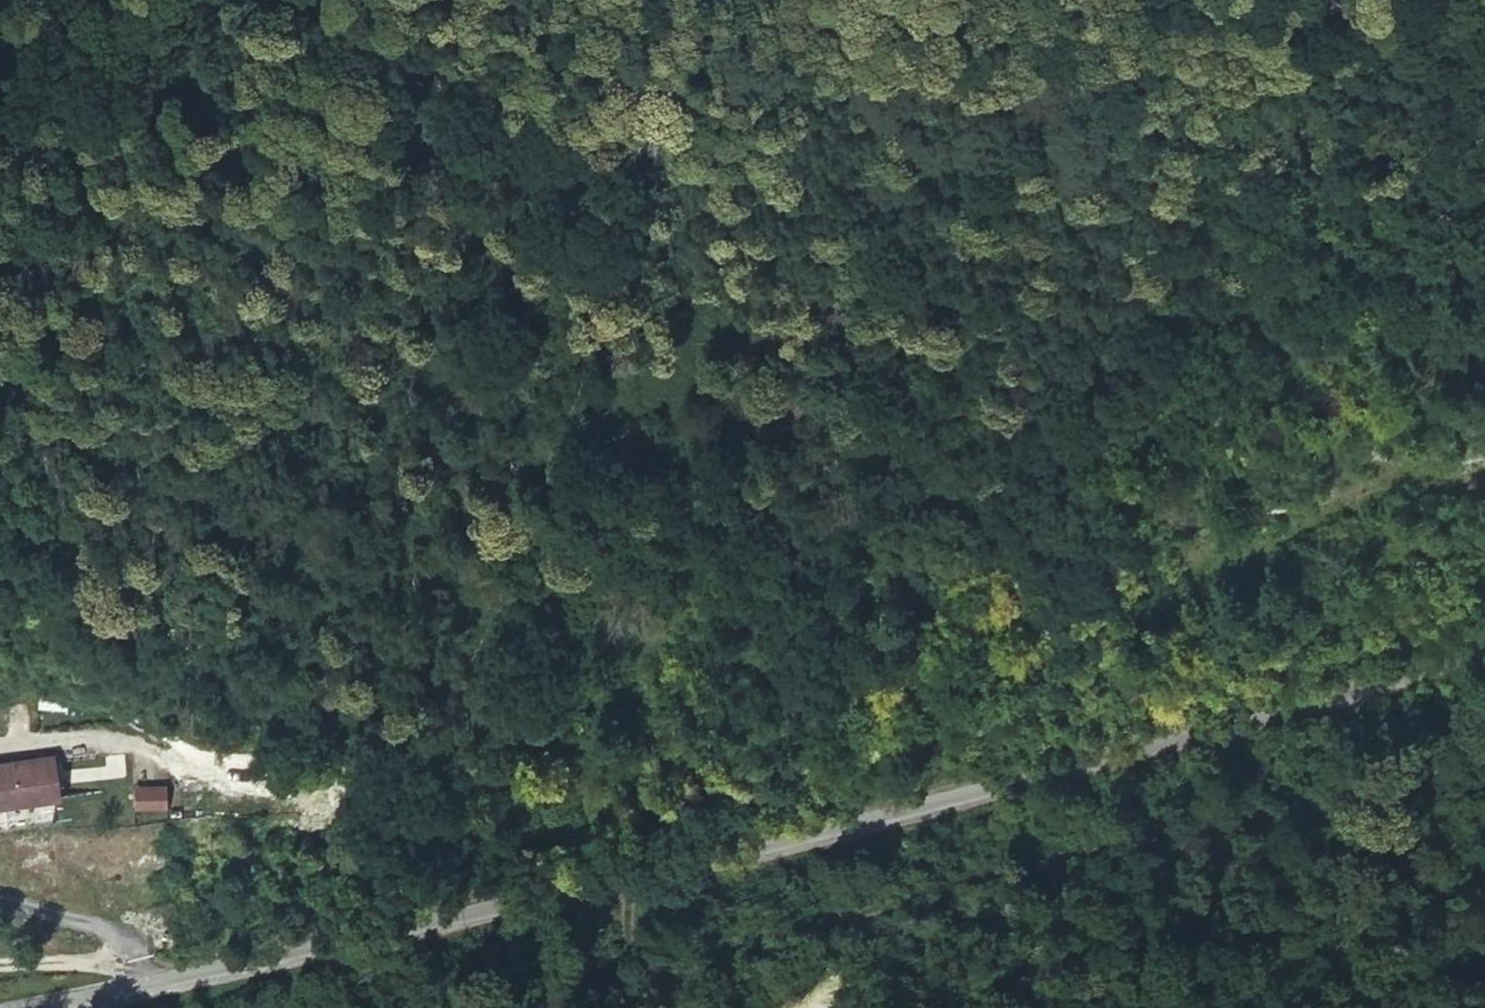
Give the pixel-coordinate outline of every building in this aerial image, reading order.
[(0,756),(0,794),(54,785),(47,748),(0,756)] [(129,804),(163,804),(163,781),(129,781),(129,804)]
